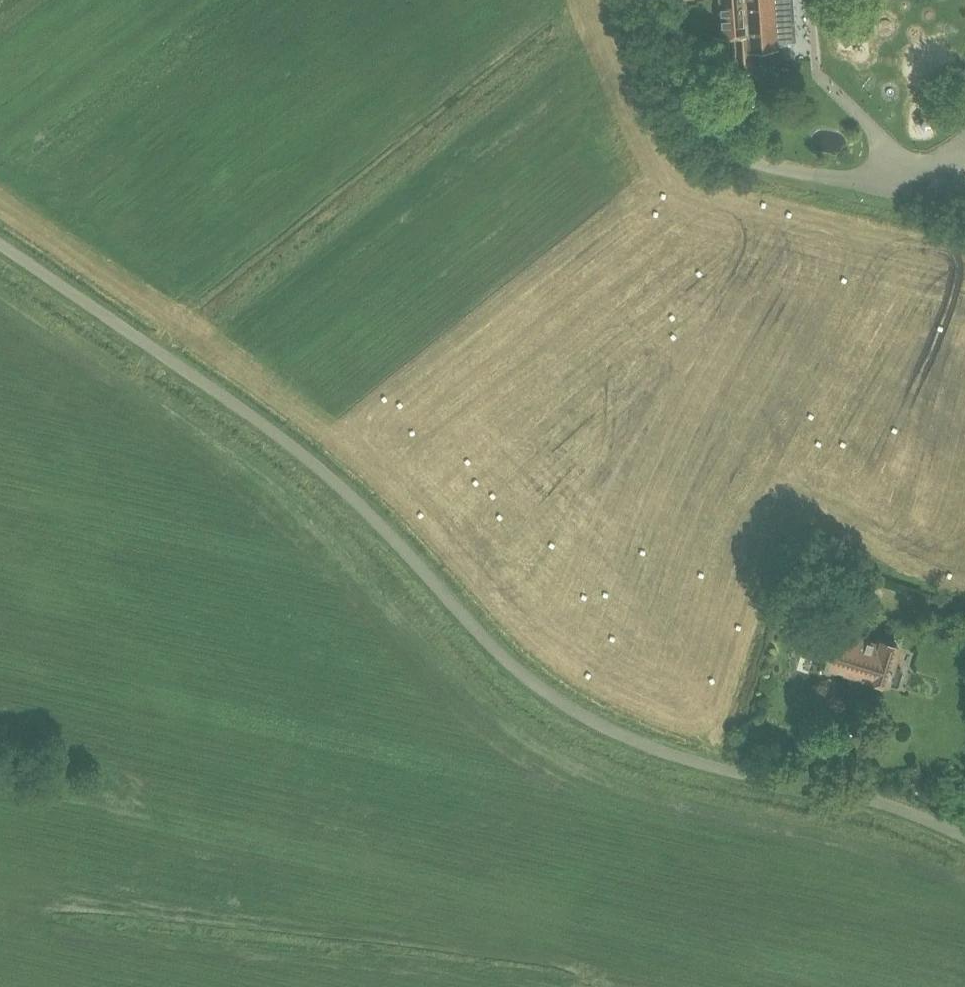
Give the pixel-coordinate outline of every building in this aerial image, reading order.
[(722,37),(713,37),(715,68),(736,67),(735,50),(752,49),(776,48),(776,42),(794,41),(791,0),(719,0),(722,37)] [(752,49),(735,50),(736,67),(737,72),(753,71),(752,49)] [(866,678),(886,684),(886,683),(896,686),(901,670),(891,667),(898,647),(881,642),(879,645),(857,638),(856,642),(839,637),(831,660),(853,667),(848,683),(863,688),(866,678)] [(855,734),(862,710),(834,701),(827,725),(855,734)]
